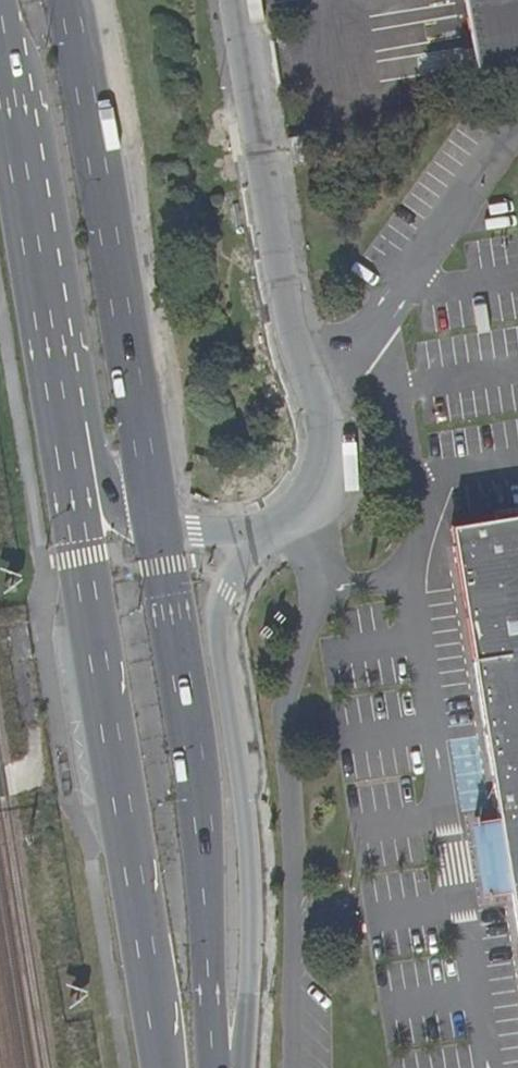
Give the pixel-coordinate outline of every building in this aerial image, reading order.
[(475,72),(517,65),(517,0),(464,0),(475,72)] [(450,534),(499,833),(478,837),(487,895),(508,891),(517,952),(517,523),(450,534)]
